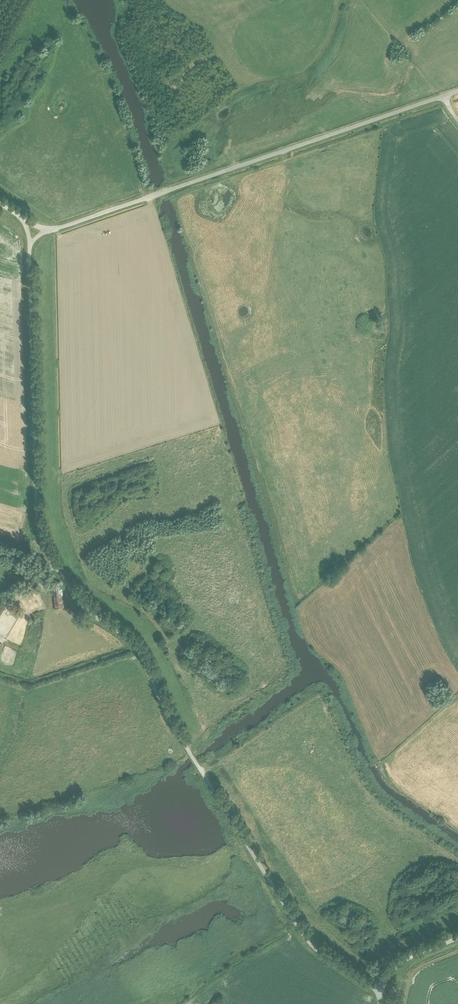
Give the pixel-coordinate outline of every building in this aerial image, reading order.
[(64,607),(60,581),(50,582),(54,608),(64,607)]
